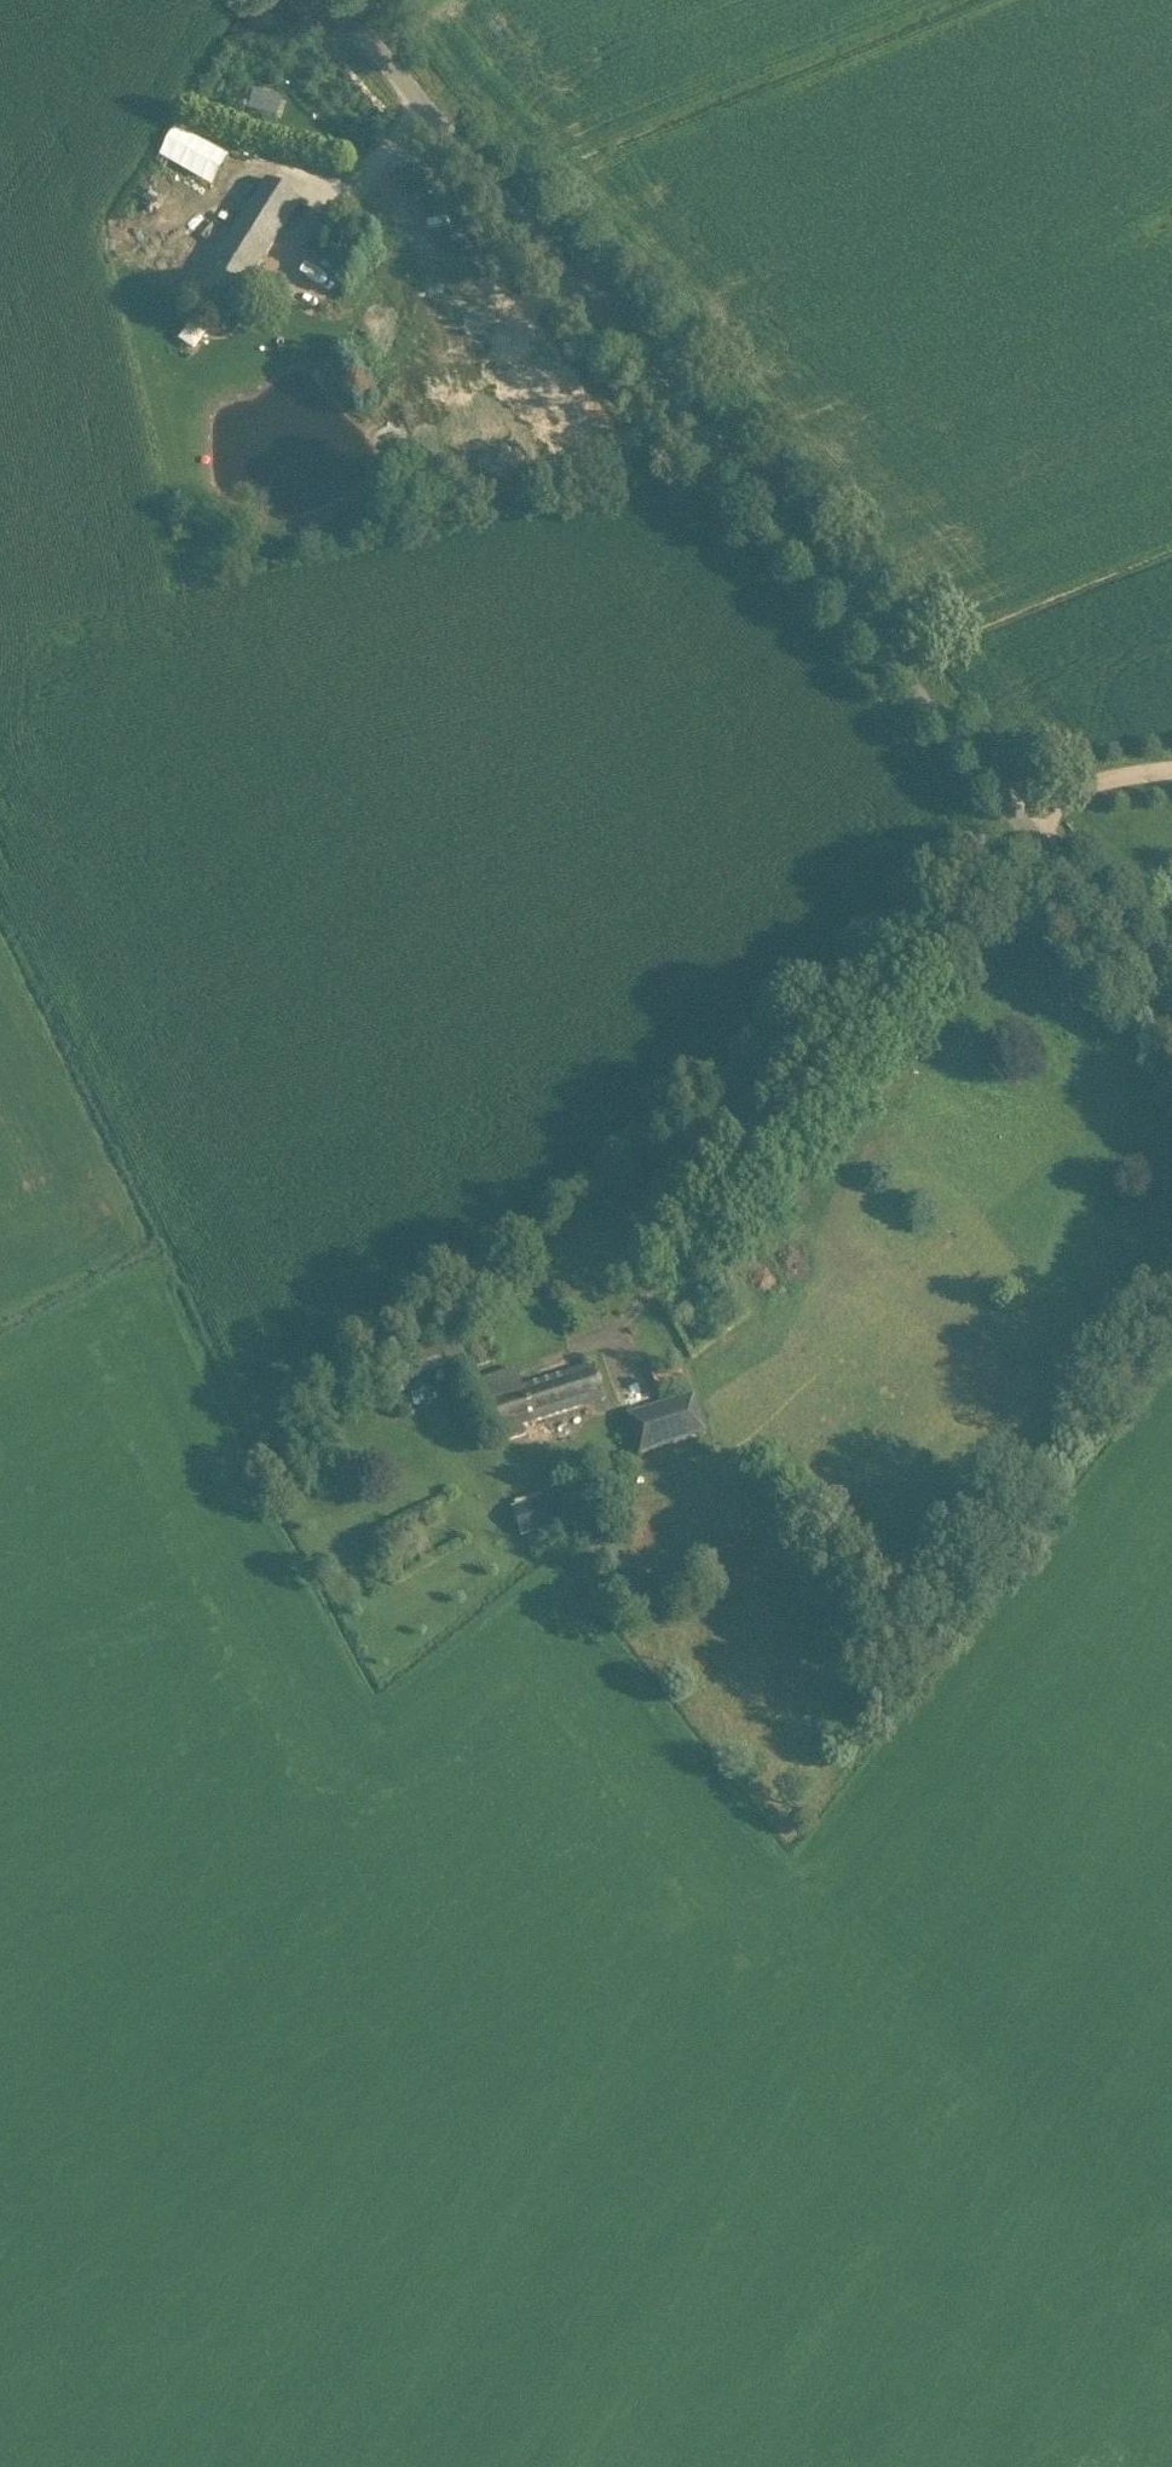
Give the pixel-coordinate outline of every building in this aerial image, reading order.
[(255,92),(250,110),(274,117),(279,99),(255,92)] [(144,181),(180,202),(211,149),(175,128),(144,181)] [(267,180),(254,200),(191,300),(225,321),(281,232),(301,201),(267,180)] [(594,1364),(571,1372),(485,1401),(499,1445),(527,1437),(524,1427),(606,1400),(594,1364)] [(681,1402),(629,1418),(641,1455),(693,1439),(681,1402)] [(569,1532),(553,1502),(521,1519),(525,1526),(517,1531),(526,1547),(536,1542),(540,1548),(569,1532)]
